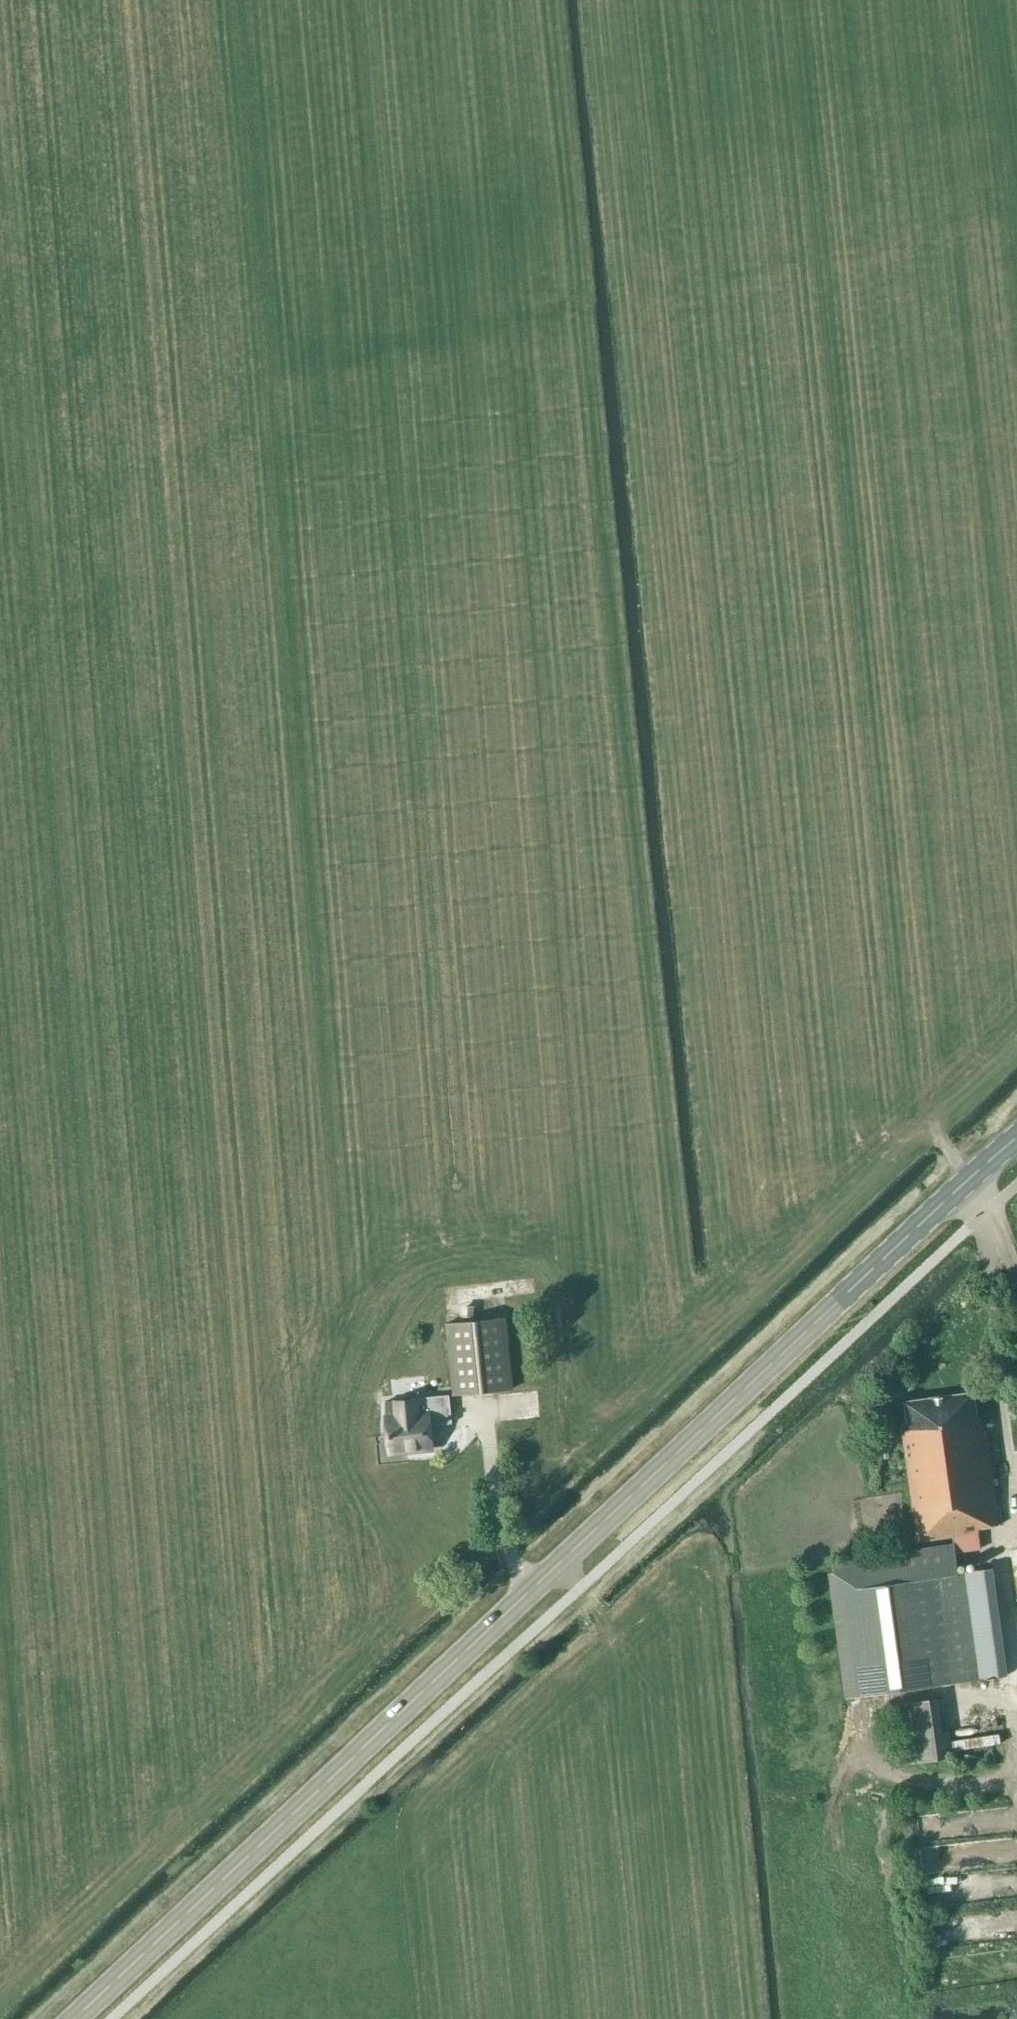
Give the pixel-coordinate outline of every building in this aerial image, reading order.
[(454,1394),(513,1388),(506,1317),(446,1323),(454,1394)] [(906,1401),(908,1421),(902,1422),(918,1541),(960,1535),(963,1551),(981,1548),(979,1532),(980,1532),(979,1527),(999,1525),(986,1431),(983,1431),(981,1417),(978,1418),(974,1392),(955,1395),(955,1394),(924,1398),(925,1399),(906,1401)] [(420,1413),(386,1416),(389,1446),(407,1444),(407,1450),(433,1448),(431,1425),(452,1423),(450,1394),(418,1397),(420,1413)] [(1007,1674),(992,1567),(957,1573),(953,1543),(835,1559),(836,1571),(829,1572),(846,1696),(1001,1675),(1007,1674)] [(1012,1586),(1016,1585),(1016,1548),(1007,1549),(1012,1586)] [(942,1730),(937,1697),(896,1702),(904,1763),(945,1756),(953,1756),(950,1729),(942,1730)] [(993,1911),(994,1934),(1016,1934),(1016,1911),(993,1911)]
